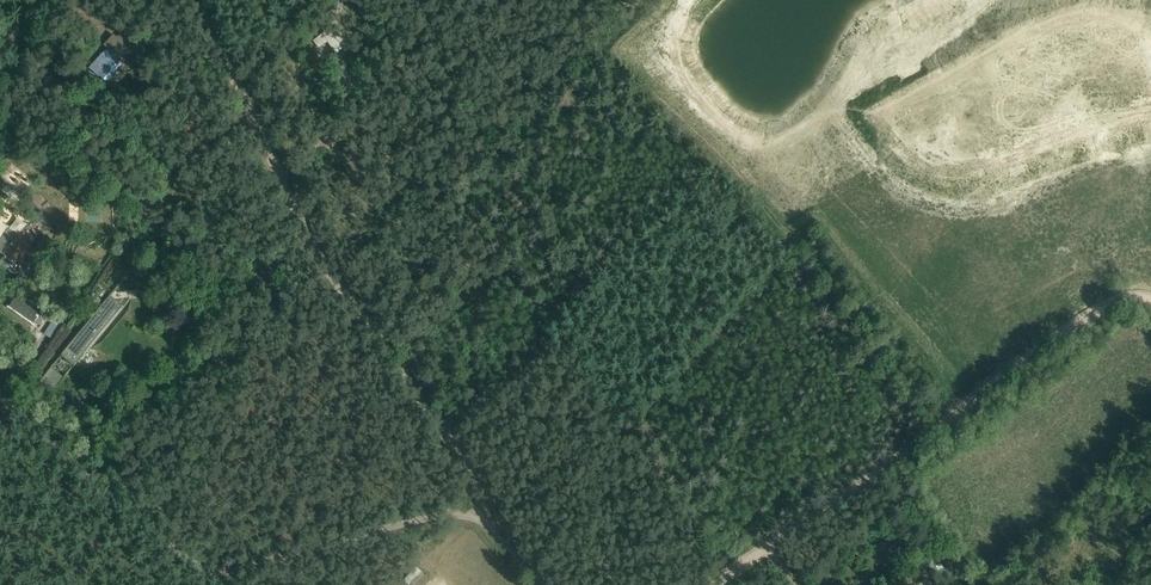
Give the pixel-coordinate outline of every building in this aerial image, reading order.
[(313,41),(319,50),(331,41),(340,51),(348,45),(333,27),(313,41)] [(107,48),(89,68),(112,89),(129,71),(133,75),(152,54),(126,29),(117,38),(114,35),(104,46),(107,48)] [(97,81),(90,89),(104,101),(110,93),(97,81)] [(85,93),(79,100),(87,106),(92,99),(85,93)] [(88,112),(73,101),(64,112),(79,123),(88,112)] [(0,146),(0,152),(5,157),(13,146),(5,140),(0,146)] [(5,256),(0,262),(0,265),(20,280),(29,268),(21,262),(27,253),(33,257),(37,252),(31,246),(35,239),(39,241),(44,234),(29,222),(26,226),(19,220),(11,231),(8,229),(9,227),(0,220),(0,253),(5,256)] [(45,237),(37,248),(45,254),(48,249),(58,255),(62,248),(45,237)] [(469,283),(478,297),(484,293),(475,279),(469,283)] [(41,312),(42,311),(19,295),(11,305),(39,324),(45,315),(41,312)] [(74,366),(123,306),(110,296),(61,355),(74,366)] [(51,339),(58,330),(51,325),(44,334),(51,339)] [(50,395),(64,377),(52,367),(37,385),(50,395)] [(920,555),(930,568),(938,562),(927,549),(920,555)] [(422,573),(417,568),(404,581),(408,584),(411,584),(422,573)] [(411,584),(431,584),(433,583),(422,573),(411,584)]
